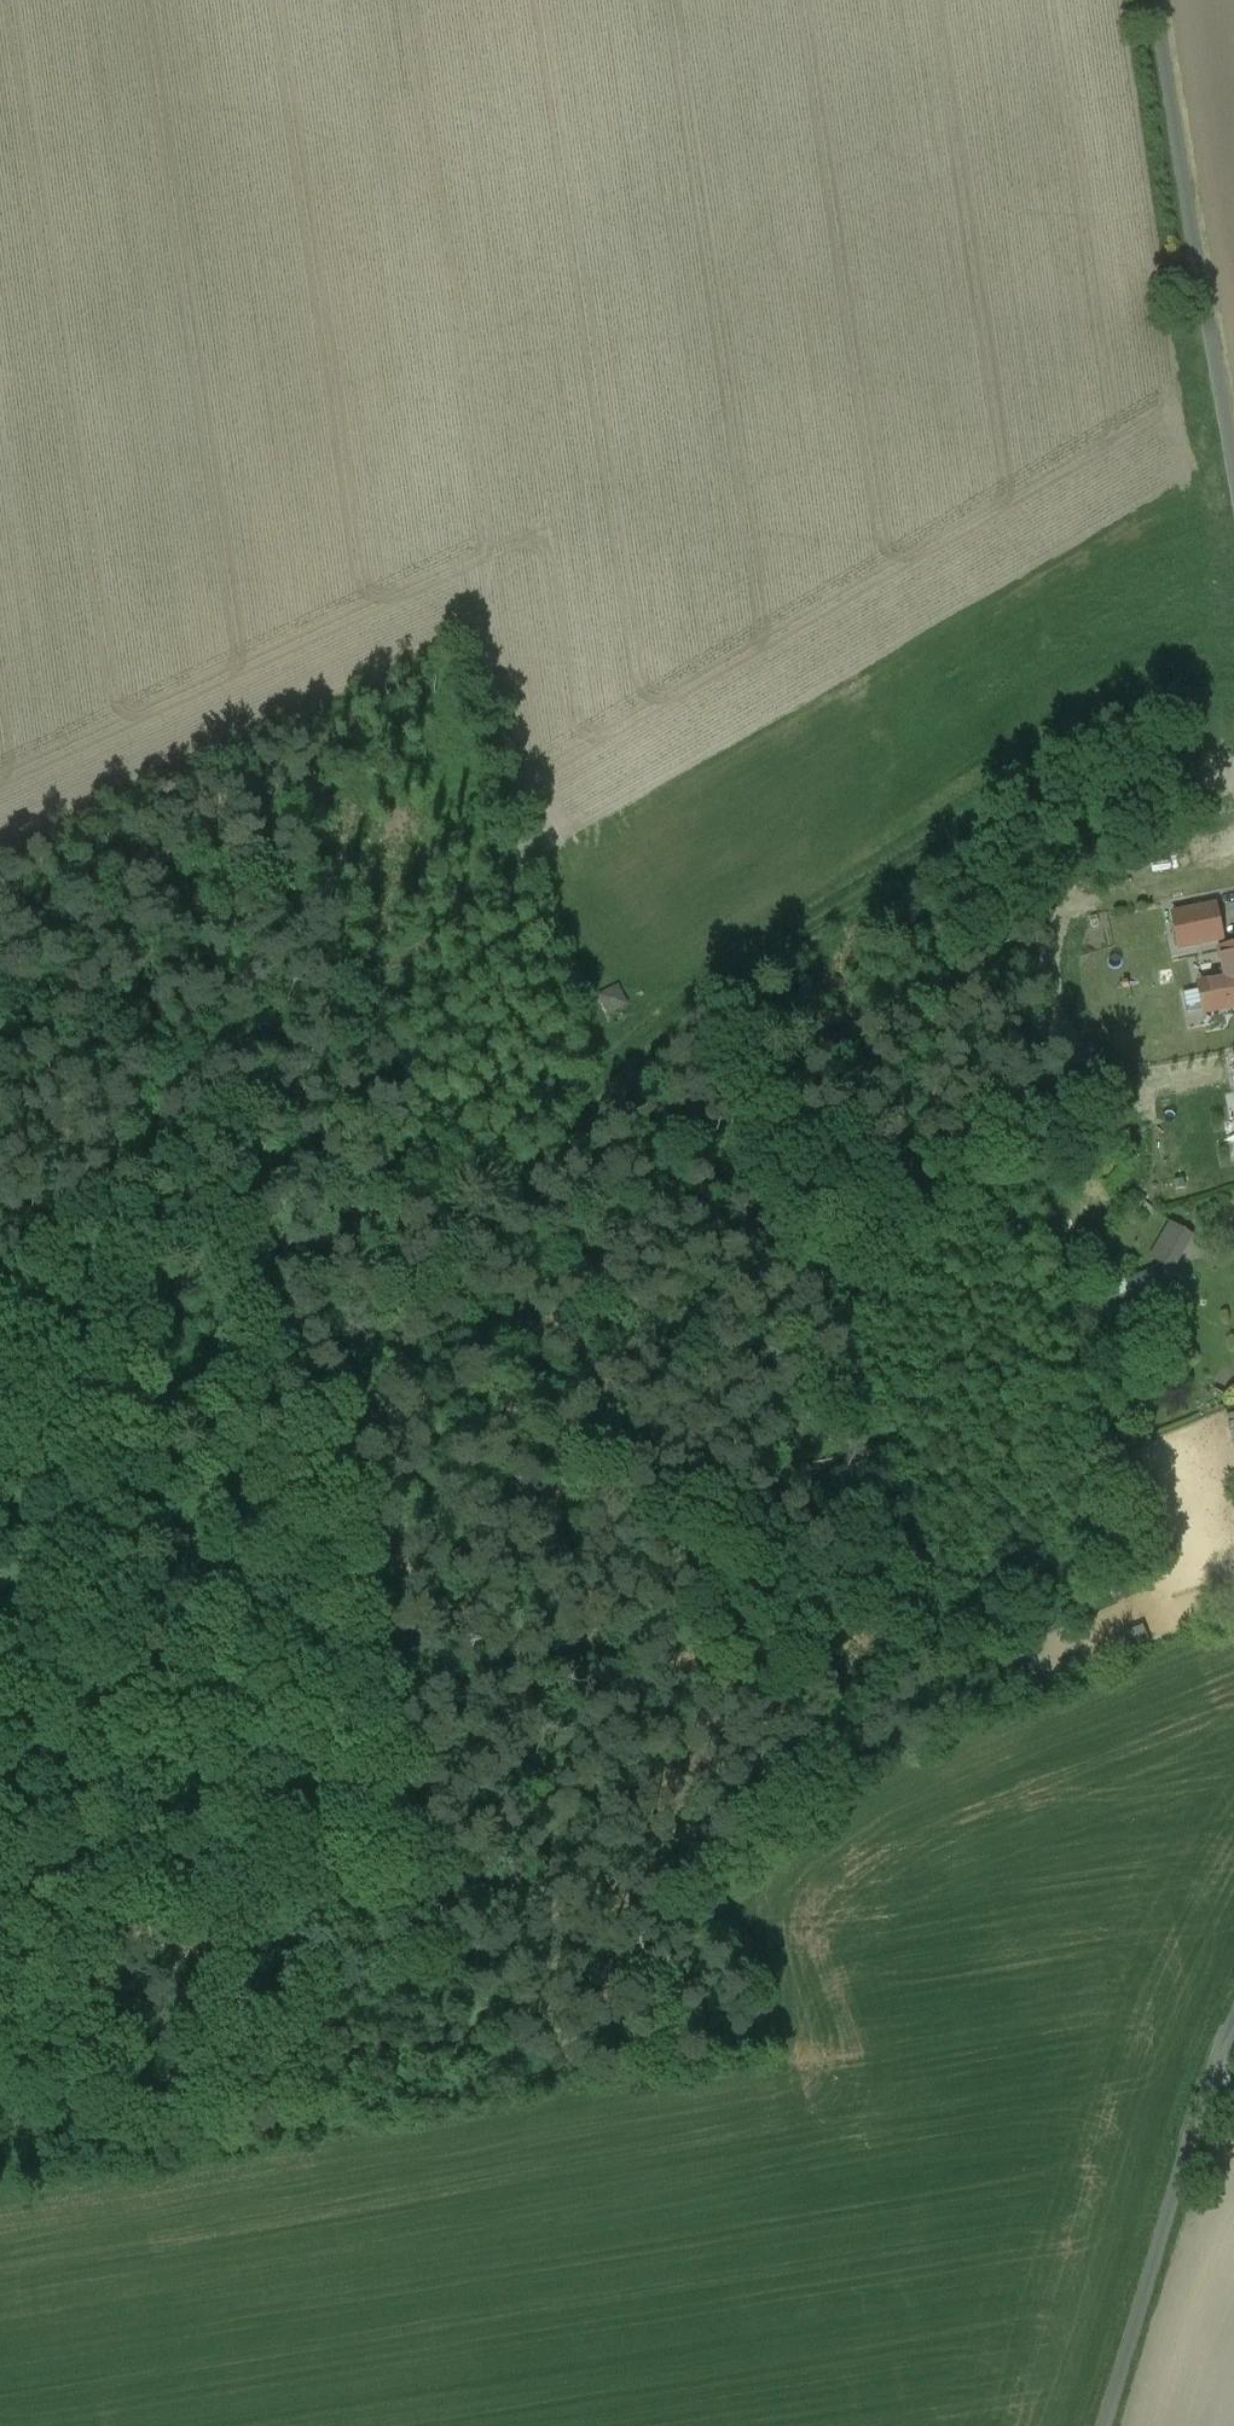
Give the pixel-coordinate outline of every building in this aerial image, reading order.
[(1216,906),(1172,914),(1179,950),(1223,941),(1216,906)] [(1222,950),(1228,981),(1212,985),(1211,982),(1203,984),(1203,987),(1200,987),(1205,1011),(1233,1005),(1233,1007),(1233,948),(1222,950)] [(601,993),(612,1013),(632,1001),(620,982),(601,993)] [(1191,1235),(1170,1223),(1150,1257),(1172,1270),(1191,1235)]
